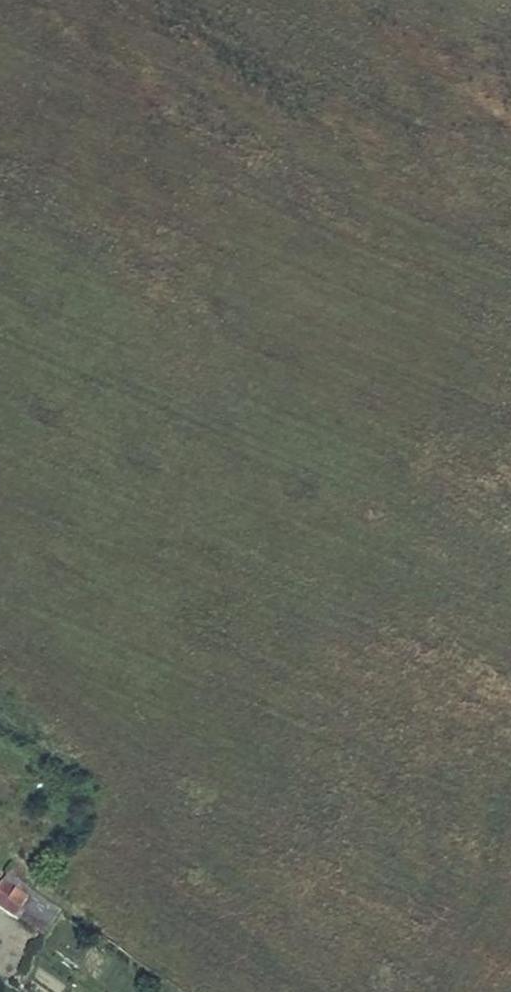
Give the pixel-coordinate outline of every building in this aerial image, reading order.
[(26,899),(0,882),(0,905),(14,915),(26,899)] [(19,923),(44,939),(61,911),(36,895),(19,923)]
